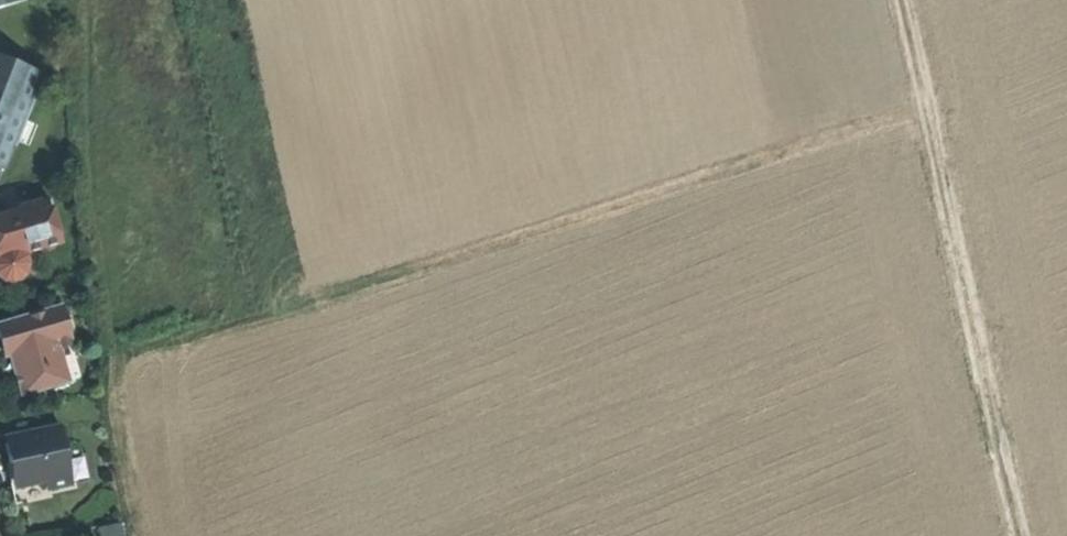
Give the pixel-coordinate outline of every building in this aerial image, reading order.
[(28,0),(27,0),(0,0),(0,9),(28,0)] [(0,61),(0,172),(1,172),(10,148),(13,149),(31,103),(28,101),(38,76),(0,61)] [(0,217),(0,281),(2,282),(9,283),(18,281),(23,275),(25,264),(22,256),(50,248),(57,235),(47,201),(16,210),(17,212),(0,217)] [(7,323),(0,335),(0,349),(1,348),(11,351),(12,356),(15,366),(18,376),(12,378),(16,390),(22,388),(24,395),(66,383),(56,351),(68,347),(66,340),(68,340),(58,308),(7,323)] [(0,349),(0,353),(2,359),(12,356),(11,351),(1,348),(0,349)] [(68,486),(58,430),(21,436),(18,443),(3,446),(7,466),(12,465),(14,474),(16,488),(44,483),(46,490),(48,489),(68,486)]
